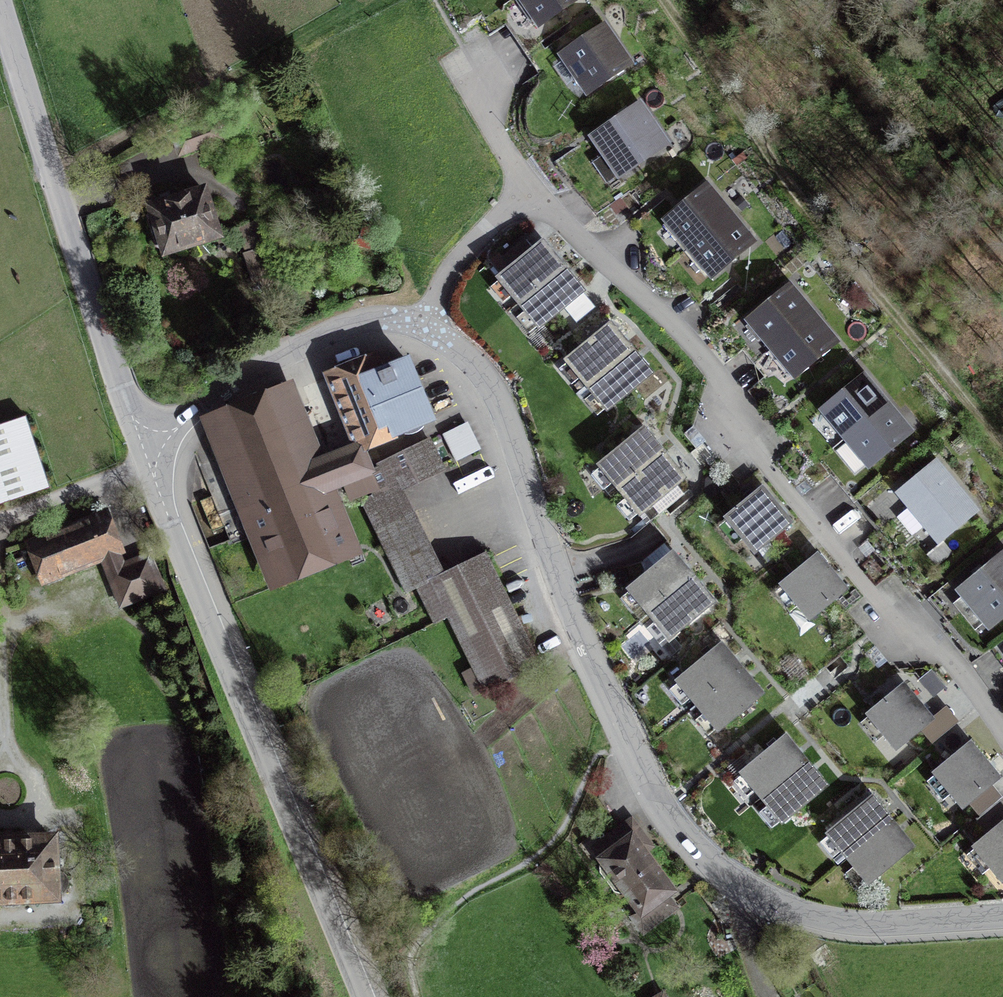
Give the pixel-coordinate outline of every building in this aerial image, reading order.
[(576,0),(515,0),(536,31),(578,4),(576,0)] [(625,72),(601,36),(561,63),(585,99),(625,72)] [(661,151),(636,114),(592,143),(616,181),(661,151)] [(215,124),(173,139),(179,155),(221,141),(215,124)] [(209,191),(148,211),(165,264),(226,244),(209,191)] [(665,227),(687,253),(725,222),(704,195),(665,227)] [(725,222),(687,253),(709,281),(748,249),(725,222)] [(580,294),(541,246),(498,280),(537,328),(580,294)] [(831,349),(786,295),(748,327),(792,380),(831,349)] [(648,375),(609,328),(567,363),(605,410),(648,375)] [(381,355),(324,380),(355,447),(361,445),(367,459),(440,426),(411,362),(389,372),(381,355)] [(906,439),(861,385),(822,416),(867,470),(906,439)] [(281,390),(200,427),(277,597),(356,562),(329,501),(376,480),(372,470),(367,459),(361,445),(355,447),(316,465),(281,390)] [(25,416),(0,424),(0,505),(50,488),(25,416)] [(443,438),(445,443),(454,463),(456,468),(483,455),(469,426),(443,438)] [(681,480),(642,432),(600,466),(639,514),(681,480)] [(444,467),(435,448),(433,443),(372,470),(376,480),(386,501),(365,510),(405,598),(434,585),(446,579),(407,494),(448,476),(444,467)] [(970,518),(933,471),(899,499),(909,512),(896,522),(910,540),(923,529),(936,546),(970,518)] [(787,525),(760,493),(727,520),(753,552),(787,525)] [(128,564),(108,507),(22,537),(39,588),(103,565),(120,614),(167,597),(152,556),(128,564)] [(944,547),(928,560),(938,572),(954,558),(944,547)] [(711,602),(671,554),(630,588),(669,636),(711,602)] [(490,559),(446,579),(434,585),(485,698),(542,673),(490,559)] [(842,592),(815,560),(782,587),(809,620),(842,592)] [(1002,618),(1002,563),(1001,561),(958,596),(987,631),(1002,618)] [(760,692),(721,645),(679,679),(718,726),(760,692)] [(895,749),(929,721),(902,688),(868,716),(895,749)] [(782,819),(824,784),(786,737),(743,772),(782,819)] [(961,808),(964,805),(991,784),(996,780),(969,747),(934,775),(961,808)] [(964,805),(977,821),(997,804),(1002,799),(991,784),(964,805)] [(910,845),(871,798),(829,832),(868,879),(910,845)] [(1002,825),(1002,812),(997,804),(977,821),(972,825),(984,840),(1002,825)] [(984,840),(975,848),(1001,880),(1002,879),(1002,825),(984,840)] [(55,897),(63,895),(67,888),(67,880),(62,873),(54,871),(53,840),(24,841),(23,833),(9,834),(0,834),(0,899),(55,897)] [(681,894),(636,834),(599,861),(644,921),(681,894)]
